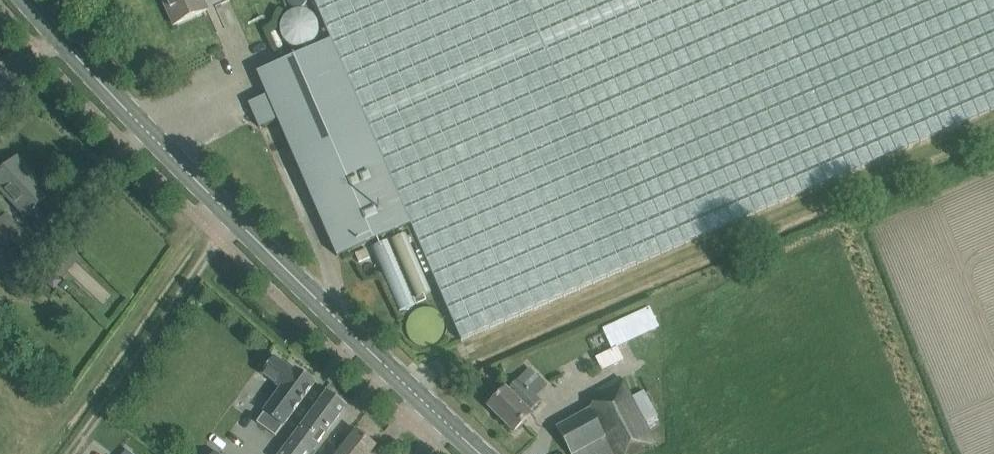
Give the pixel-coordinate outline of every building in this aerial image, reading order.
[(174,25),(208,10),(204,0),(162,0),(174,25)] [(993,110),(993,0),(314,0),(331,40),(258,72),(268,95),(249,103),(260,128),(278,120),(337,256),(411,224),(461,341),(993,110)] [(37,179),(35,181),(16,161),(19,159),(18,158),(0,174),(0,188),(26,216),(50,194),(37,179)] [(6,211),(0,217),(0,251),(11,263),(34,242),(6,211)] [(382,242),(372,246),(397,310),(432,297),(422,271),(417,273),(411,257),(414,255),(405,232),(382,241),(382,242)] [(637,313),(603,328),(612,347),(646,332),(637,313)] [(603,371),(619,364),(614,351),(597,359),(603,371)] [(283,426),(315,383),(296,369),(294,371),(274,357),(262,374),(281,388),(264,412),(264,413),(257,422),(276,436),(283,426)] [(530,412),(541,401),(518,379),(508,390),(501,382),(491,392),(497,398),(489,406),(514,431),(532,413),(530,412)] [(557,427),(571,453),(635,453),(655,443),(631,398),(621,379),(615,383),(597,392),(603,403),(557,427)] [(326,432),(338,416),(338,417),(339,416),(339,415),(345,407),(327,393),(321,402),(320,402),(319,403),(320,403),(282,453),(310,453),(326,432)] [(375,446),(358,432),(341,453),(368,453),(375,446)]
